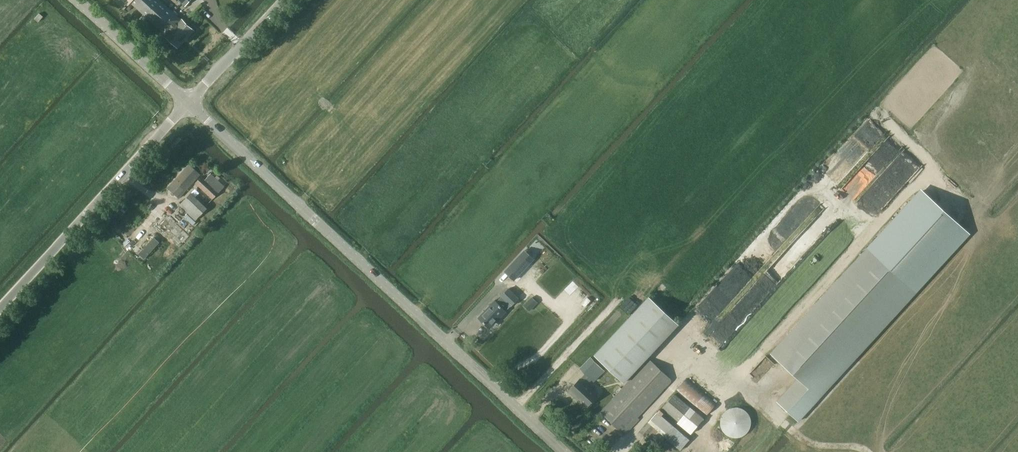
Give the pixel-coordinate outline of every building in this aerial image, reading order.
[(195,30),(182,19),(181,20),(160,0),(123,0),(129,5),(131,2),(167,35),(167,36),(179,47),(195,30)] [(201,174),(190,164),(170,186),(181,196),(201,174)] [(211,173),(206,179),(202,176),(197,183),(214,199),(225,187),(218,180),(215,177),(211,173)] [(806,210),(818,217),(825,206),(812,198),(813,197),(801,189),(797,196),(804,200),(803,200),(809,204),(806,210)] [(867,250),(773,355),(798,378),(777,401),(799,421),(805,414),(824,392),(856,357),(914,292),(969,232),(923,191),(867,250)] [(208,208),(192,193),(180,205),(196,220),(208,208)] [(154,238),(139,254),(144,259),(159,243),(154,238)] [(743,256),(757,270),(774,253),(760,239),(743,256)] [(534,259),(525,250),(505,272),(514,280),(534,259)] [(512,306),(518,299),(508,289),(502,296),(502,297),(497,302),(495,300),(479,317),(490,328),(507,311),(506,311),(511,305),(512,306)] [(679,324),(649,296),(594,355),(624,382),(679,324)] [(580,368),(594,382),(605,370),(591,357),(580,368)] [(637,417),(671,380),(649,360),(601,412),(625,434),(639,419),(637,417)] [(569,392),(587,410),(600,397),(581,379),(569,392)] [(717,404),(687,379),(677,390),(708,415),(717,404)] [(676,395),(663,408),(679,422),(678,423),(691,434),(704,418),(676,395)] [(752,423),(752,419),(751,416),(749,414),(747,411),(745,410),(742,408),(739,407),(736,407),(733,408),(731,408),(728,410),(725,412),(724,415),(722,418),(722,420),(721,423),(722,427),(723,429),(724,432),(726,434),(729,436),(732,437),(734,438),(737,438),(740,437),(743,436),(746,435),(748,433),(750,431),(751,428),(752,426),(752,423)] [(660,409),(649,422),(665,437),(680,450),(690,439),(662,416),(664,413),(660,409)] [(649,422),(640,432),(646,437),(649,433),(660,443),(665,437),(649,422)]
